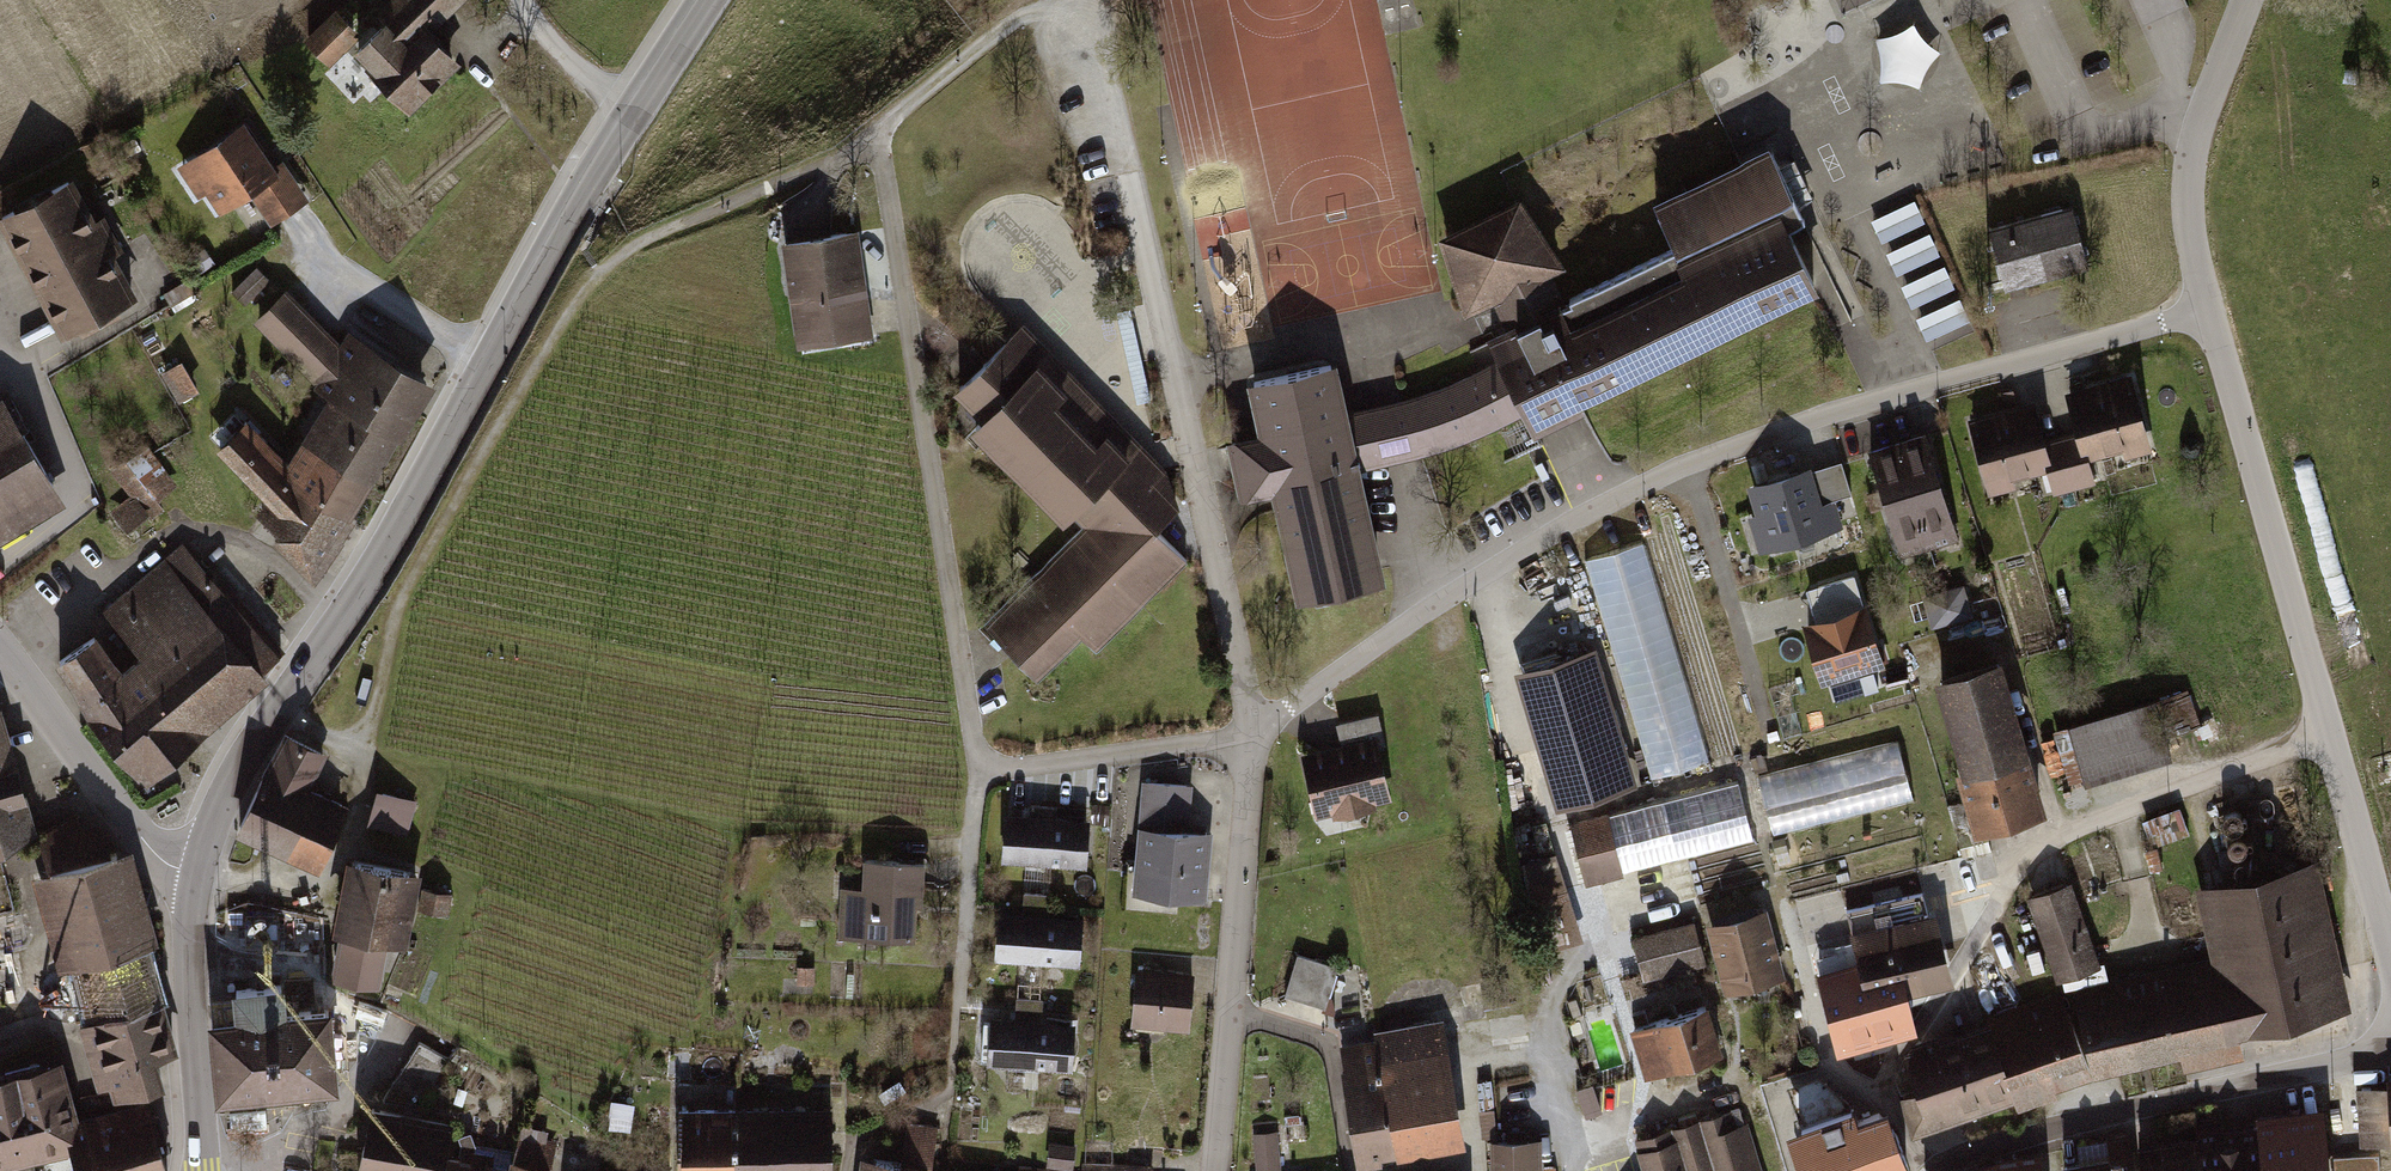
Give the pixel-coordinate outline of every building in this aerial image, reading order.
[(323,46),(352,71),(364,57),(397,85),(382,103),(405,123),(459,60),(434,39),(468,0),(412,0),(392,24),(364,0),(363,0),(323,46)] [(1883,30),(1883,81),(1932,81),(1933,42),(1922,42),(1922,30),(1883,30)] [(253,122),(181,166),(202,200),(211,195),(223,215),(255,196),(276,229),(316,205),(289,161),(281,166),(253,122)] [(1569,299),(1571,302),(1609,382),(1814,283),(1787,228),(1805,218),(1772,151),(1655,208),(1674,247),(1569,299)] [(85,190),(11,226),(70,346),(144,309),(85,190)] [(241,205),(255,235),(269,228),(255,198),(241,205)] [(1876,217),(1927,340),(1971,322),(1920,199),(1876,217)] [(2067,199),(1992,221),(2011,285),(2086,263),(2067,199)] [(1578,397),(1609,382),(1571,302),(1560,307),(1543,270),(1556,263),(1518,205),(1446,240),(1468,305),(1475,319),(1504,304),(1516,329),(1492,341),(1502,364),(1524,409),(1532,425),(1580,402),(1578,397)] [(854,238),(787,251),(806,350),(873,337),(854,238)] [(1216,348),(1261,340),(1247,260),(1201,268),(1216,348)] [(289,296),(265,322),(341,397),(295,469),(256,427),(230,457),(291,519),(279,536),(321,567),(429,388),(375,355),(367,367),(289,296)] [(1070,513),(1083,525),(1149,593),(1183,560),(1185,561),(1186,559),(1155,527),(1176,506),(1162,474),(1020,329),(960,388),(986,415),(976,425),(1066,517),(1070,513)] [(1479,430),(1524,409),(1502,364),(1461,384),(1418,400),(1433,447),(1479,430)] [(188,366),(165,377),(181,411),(204,400),(188,366)] [(1352,466),(1402,454),(1396,423),(1388,424),(1385,409),(1341,419),(1330,366),(1254,382),(1266,435),(1231,444),(1242,490),(1277,482),(1302,596),(1377,579),(1352,466)] [(1970,416),(1989,488),(2047,473),(2052,493),(2095,482),(2089,460),(2150,444),(2131,375),(2062,394),(2073,437),(2052,443),(2039,398),(1970,416)] [(77,503),(9,391),(0,396),(0,550),(77,503)] [(1402,454),(1433,447),(1418,400),(1385,409),(1388,424),(1396,423),(1402,454)] [(1874,452),(1904,556),(1960,540),(1930,435),(1874,452)] [(1844,454),(1749,483),(1758,512),(1750,514),(1760,548),(1841,524),(1834,501),(1857,494),(1844,454)] [(161,459),(122,483),(155,537),(194,514),(161,459)] [(1141,602),(1149,593),(1083,525),(983,622),(1037,677),(1039,675),(1038,673),(1080,632),(1096,648),(1099,646),(1097,644),(1140,603),(1141,604),(1143,603),(1141,602)] [(1587,559),(1651,775),(1709,758),(1645,542),(1587,559)] [(97,640),(63,669),(101,714),(92,722),(145,784),(264,683),(289,662),(191,546),(115,610),(155,657),(130,679),(97,640)] [(1816,619),(1801,623),(1821,685),(1886,664),(1857,574),(1807,590),(1816,619)] [(1968,588),(1925,599),(1934,632),(1977,620),(1968,588)] [(1595,643),(1515,667),(1555,802),(1636,778),(1595,643)] [(2003,660),(1936,680),(1962,767),(1954,769),(1971,827),(2046,805),(2003,660)] [(2196,692),(2070,728),(2086,784),(2182,757),(2176,735),(2206,726),(2196,692)] [(33,838),(2,712),(0,712),(0,846),(33,838)] [(1339,745),(1296,754),(1312,821),(1395,802),(1374,715),(1334,725),(1339,745)] [(265,775),(238,831),(293,857),(321,861),(344,811),(306,794),(324,756),(286,737),(265,775)] [(1899,740),(1759,776),(1774,833),(1914,798),(1899,740)] [(1188,783),(1141,779),(1131,893),(1200,899),(1206,832),(1184,830),(1188,783)] [(1738,780),(1573,823),(1587,878),(1752,835),(1738,780)] [(415,802),(380,788),(370,822),(406,833),(415,802)] [(1004,813),(1001,859),(1087,864),(1090,817),(1055,815),(1055,805),(1031,804),(1030,814),(1004,813)] [(1560,854),(1526,863),(1535,895),(1569,886),(1560,854)] [(113,1084),(117,1095),(161,1083),(154,1059),(170,1055),(138,946),(150,942),(126,856),(38,880),(65,973),(73,970),(106,1086),(113,1084)] [(2214,958),(2075,987),(2093,1075),(2189,1055),(2192,1068),(2243,1057),(2238,1034),(2355,1009),(2323,856),(2198,882),(2214,958)] [(845,889),(843,930),(919,933),(922,863),(862,860),(861,889),(845,889)] [(344,929),(336,972),(376,979),(383,940),(401,943),(414,874),(351,862),(338,928),(344,929)] [(2071,882),(2029,897),(2056,979),(2099,965),(2071,882)] [(423,888),(419,909),(445,914),(449,893),(423,888)] [(999,909),(995,958),(1080,965),(1084,916),(1048,913),(1049,893),(1025,891),(1024,911),(999,909)] [(1821,975),(1839,1044),(1914,1025),(1904,984),(1942,974),(1921,894),(1849,913),(1862,964),(1821,975)] [(1762,908),(1707,921),(1724,989),(1779,976),(1762,908)] [(1694,923),(1633,937),(1643,978),(1704,963),(1694,923)] [(1340,965),(1297,953),(1285,998),(1328,1009),(1340,965)] [(1135,971),(1131,1023),(1186,1027),(1190,975),(1135,971)] [(239,1018),(213,1020),(220,1095),(336,1084),(329,1008),(284,1013),(281,985),(236,989),(239,1018)] [(991,1017),(988,1060),(1070,1065),(1072,1024),(1039,1022),(1040,998),(1017,996),(1016,1019),(991,1017)] [(1907,1098),(1919,1134),(2089,1077),(2062,997),(1905,1050),(1920,1094),(1907,1098)] [(1708,1003),(1629,1027),(1644,1073),(1722,1049),(1708,1003)] [(1333,1042),(1355,1157),(1463,1136),(1442,1022),(1333,1042)] [(439,1069),(446,1058),(419,1041),(387,1091),(422,1099),(442,1071),(439,1069)] [(491,1066),(457,1043),(446,1058),(439,1069),(442,1071),(473,1092),(491,1066)] [(73,1146),(79,1125),(62,1062),(52,1065),(52,1064),(42,1066),(41,1062),(3,1072),(4,1077),(0,1078),(0,1166),(73,1146)] [(1770,1087),(1799,1170),(1908,1170),(1885,1103),(1855,1114),(1853,1106),(1824,1116),(1809,1074),(1770,1087)] [(2389,1086),(2359,1088),(2364,1143),(2390,1141),(2390,1109),(2389,1086)] [(369,1103),(356,1170),(439,1170),(449,1120),(369,1103)] [(79,1125),(73,1146),(80,1170),(169,1170),(164,1152),(170,1150),(159,1112),(153,1114),(150,1105),(79,1125)] [(680,1170),(829,1170),(829,1106),(680,1107),(680,1170)] [(1644,1170),(1760,1170),(1739,1106),(1634,1140),(1644,1170)] [(2142,1170),(2331,1170),(2323,1108),(2258,1116),(2259,1129),(2224,1133),(2223,1119),(2198,1122),(2200,1137),(2139,1144),(2142,1170)] [(935,1131),(909,1127),(905,1163),(863,1157),(861,1170),(930,1170),(935,1131)] [(510,1153),(475,1146),(470,1131),(458,1135),(461,1145),(459,1157),(449,1155),(446,1170),(506,1170),(510,1153)] [(548,1168),(539,1166),(544,1141),(514,1135),(510,1153),(506,1170),(547,1170),(548,1168)] [(1490,1170),(1540,1170),(1539,1138),(1490,1139),(1490,1170)] [(2066,1168),(2067,1170),(2132,1170),(2128,1139),(2115,1141),(2118,1161),(2066,1168)] [(1073,1144),(1057,1142),(1054,1163),(1070,1165),(1073,1144)] [(2336,1157),(2338,1170),(2379,1170),(2378,1154),(2336,1157)] [(1987,1170),(2041,1170),(2040,1162),(1994,1168),(1987,1170)]
